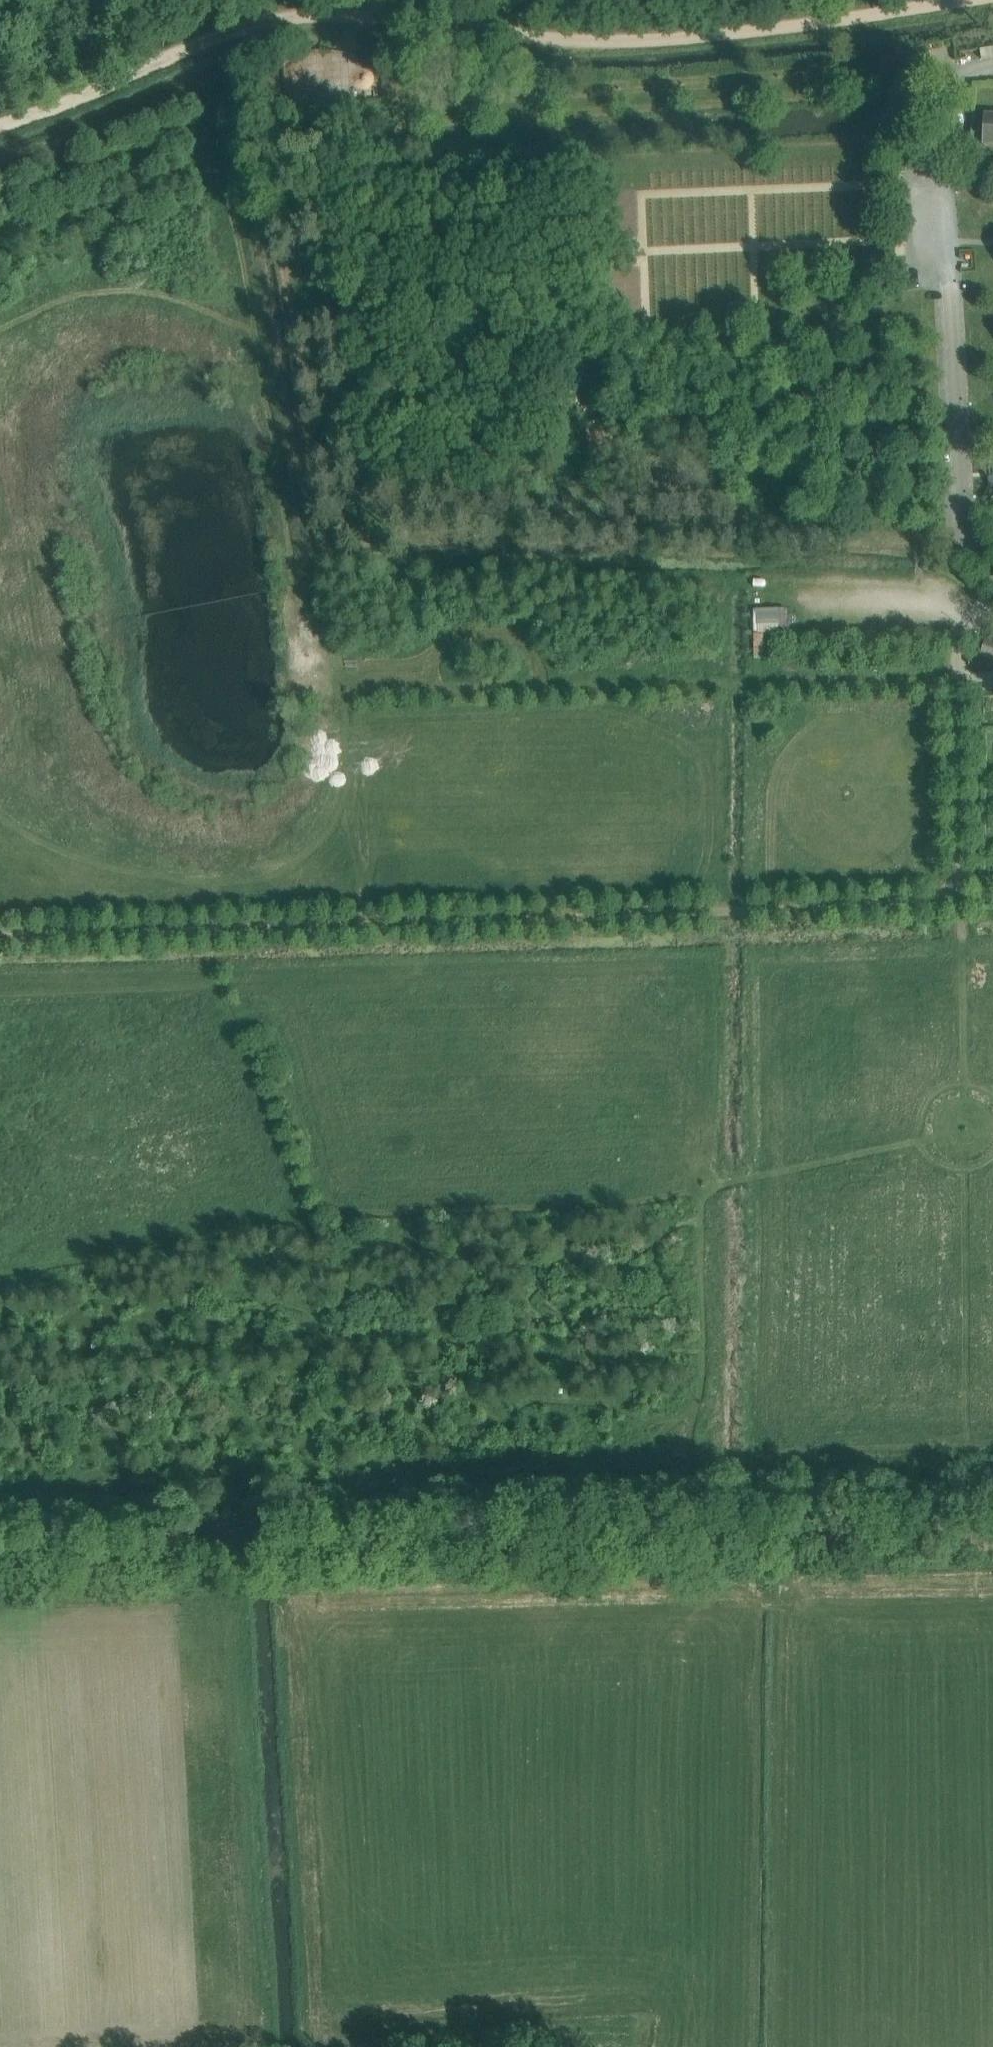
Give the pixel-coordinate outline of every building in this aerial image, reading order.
[(992,145),(992,114),(985,114),(984,144),(992,145)] [(780,604),(754,605),(755,621),(780,620),(780,604)] [(987,639),(982,654),(992,657),(992,641),(987,639)]
